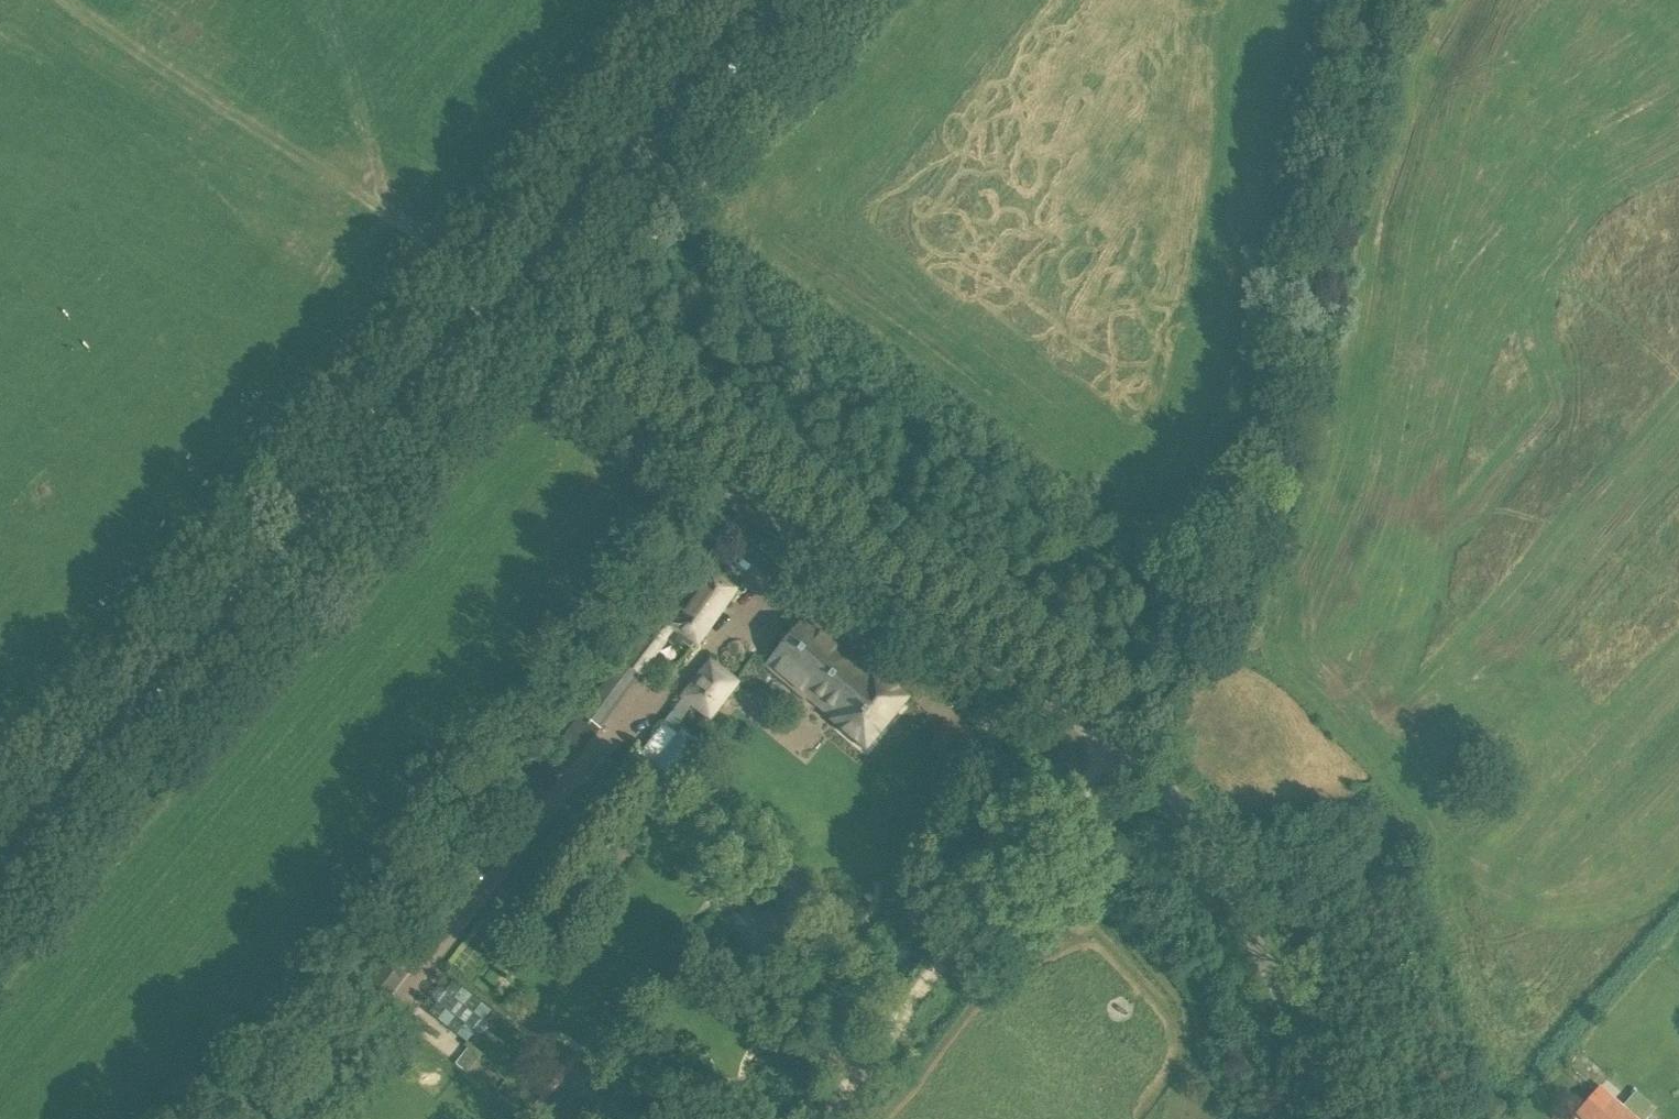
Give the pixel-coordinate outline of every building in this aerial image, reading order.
[(697,640),(734,587),(712,572),(674,624),(697,640)] [(671,622),(678,612),(671,607),(664,617),(671,622)] [(866,748),(910,697),(809,613),(766,664),(866,748)] [(601,729),(641,676),(636,673),(652,651),(656,654),(671,634),(668,631),(671,627),(654,614),(580,714),(601,729)] [(709,663),(684,696),(708,714),(733,680),(709,663)] [(629,802),(651,819),(677,785),(685,784),(692,778),(696,770),(695,761),(704,749),(691,738),(680,730),(678,733),(663,722),(642,750),(638,747),(629,758),(628,760),(628,762),(627,764),(627,766),(627,768),(627,770),(628,772),(629,773),(630,775),(632,776),(642,784),(629,802)] [(474,892),(453,876),(412,928),(341,1017),(362,1033),(432,944),(474,892)] [(484,1020),(492,1009),(454,980),(446,990),(444,989),(441,988),(438,988),(436,990),(434,992),(433,995),(434,997),(435,1000),(437,1002),(430,1012),(468,1041),(475,1031),(479,1034),(482,1034),(485,1034),(487,1033),(489,1030),(490,1028),(489,1025),(488,1023),(484,1020)] [(1575,1114),(1581,1118),(1639,1118),(1600,1085),(1575,1114)]
